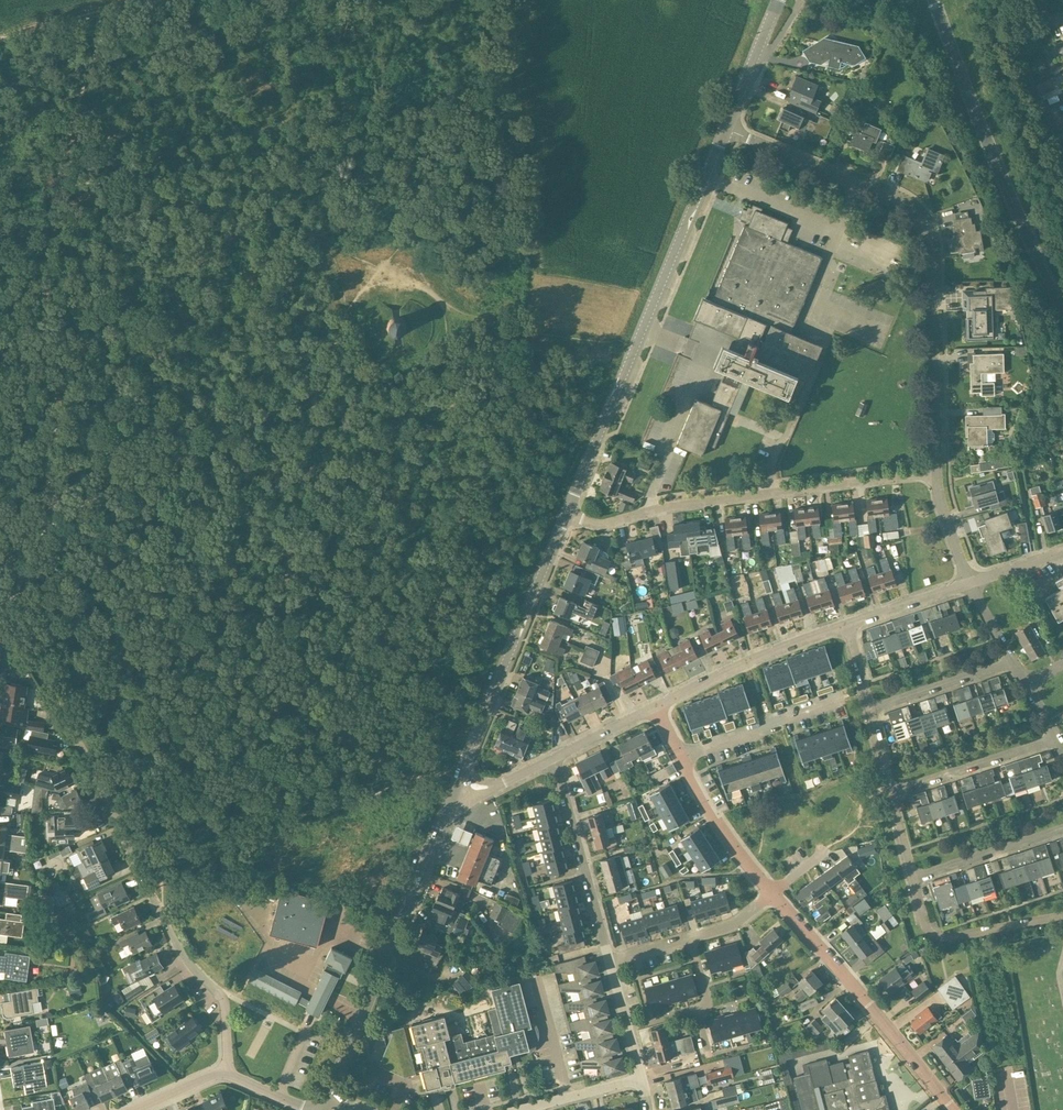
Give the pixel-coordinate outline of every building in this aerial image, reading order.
[(855,60),(864,55),(858,46),(849,44),(849,46),(829,41),(826,43),(818,42),(813,45),(811,53),(830,58),(828,66),(839,69),(841,62),(854,66),(855,60)] [(1045,57),(1048,66),(1053,63),(1050,55),(1045,57)] [(1056,71),(1053,63),(1048,66),(1051,74),(1056,71)] [(816,113),(821,101),(813,98),(818,86),(797,77),(790,93),(792,94),(789,102),(816,113)] [(1043,94),(1042,95),(1044,100),(1052,97),(1053,101),(1060,98),(1059,94),(1062,93),(1060,87),(1043,94)] [(1051,109),(1054,117),(1059,115),(1056,107),(1051,109)] [(826,137),(833,122),(820,116),(817,124),(795,114),(796,113),(783,108),(778,119),(782,121),(779,128),(787,132),(791,125),(792,121),(806,127),(805,128),(826,137)] [(1062,123),(1059,115),(1054,117),(1057,125),(1062,123)] [(888,162),(895,146),(877,139),(881,129),(865,123),(861,132),(855,130),(850,142),(865,148),(863,153),(877,159),(878,157),(888,162)] [(936,174),(944,155),(928,149),(922,163),(903,155),(897,169),(919,179),(919,178),(924,180),(928,171),(936,174)] [(695,399),(676,445),(678,446),(703,456),(707,446),(715,449),(730,413),(730,412),(742,383),(747,385),(748,386),(749,386),(795,405),(797,406),(810,374),(811,375),(814,369),(821,351),(823,347),(791,334),(823,258),(787,243),(793,230),(790,228),(787,227),(788,224),(761,212),(763,209),(753,205),(752,209),(749,207),(747,211),(744,209),(740,219),(750,223),(748,227),(744,225),(713,301),(706,298),(703,297),(694,321),(696,322),(705,325),(738,339),(734,350),(724,346),(723,349),(715,367),(725,371),(723,375),(710,406),(699,401),(695,399)] [(955,245),(957,245),(958,254),(980,251),(979,244),(982,244),(980,230),(975,231),(974,224),(972,224),(971,218),(953,221),(954,227),(952,227),(955,245)] [(1011,287),(985,288),(985,290),(963,291),(963,311),(969,311),(969,318),(966,318),(967,340),(990,339),(990,331),(994,327),(993,310),(1011,309),(1011,287)] [(390,324),(389,327),(392,335),(401,336),(405,332),(406,327),(402,321),(396,320),(393,321),(390,324)] [(971,393),(982,392),(982,396),(995,395),(994,382),(981,383),(981,373),(1004,372),(1003,354),(972,355),(973,363),(970,363),(971,393)] [(992,432),(992,429),(1005,429),(1005,415),(983,415),(983,416),(967,417),(968,447),(993,446),(993,442),(995,440),(994,433),(992,432)] [(640,456),(637,466),(648,470),(652,460),(640,456)] [(996,459),(979,462),(980,472),(997,469),(997,468),(1013,466),(1011,456),(995,458),(996,459)] [(641,477),(635,474),(626,471),(627,470),(611,463),(605,477),(621,483),(623,479),(632,483),(638,485),(641,477)] [(619,487),(621,483),(605,477),(600,490),(616,496),(630,502),(634,493),(619,487)] [(991,510),(1007,505),(1003,491),(996,493),(993,481),(969,488),(975,506),(989,502),(991,510)] [(1046,505),(1042,492),(1039,485),(1029,488),(1031,496),(1036,508),(1046,505)] [(890,514),(890,515),(889,515),(886,498),(876,499),(879,517),(883,516),(884,524),(884,531),(899,529),(897,513),(890,514)] [(870,533),(864,534),(865,547),(875,546),(873,532),(877,532),(875,517),(879,517),(876,499),(867,501),(869,518),(868,518),(870,533)] [(852,502),(842,504),(845,521),(848,521),(850,535),(857,535),(855,520),(854,520),(852,502)] [(623,503),(618,513),(628,511),(630,506),(623,503)] [(834,528),(827,529),(831,555),(835,554),(834,544),(842,543),(841,536),(842,536),(840,522),(845,521),(842,504),(832,505),(835,522),(833,522),(834,528)] [(1041,516),(1047,533),(1062,527),(1062,525),(1060,516),(1062,515),(1062,504),(1053,508),(1055,511),(1041,516)] [(818,507),(806,508),(808,525),(812,525),(813,538),(821,537),(820,523),(818,507)] [(806,508),(794,510),(796,527),(798,540),(806,539),(804,526),(808,525),(806,508)] [(785,543),(784,537),(783,529),(782,529),(780,512),(770,513),(772,530),(776,530),(778,544),(785,543)] [(999,531),(1011,527),(1005,512),(985,520),(986,524),(978,527),(982,538),(986,537),(992,554),(1006,549),(1003,541),(999,531)] [(770,545),(769,539),(768,531),(772,530),(770,513),(760,514),(762,532),(761,532),(763,546),(770,545)] [(750,548),(750,541),(749,533),(748,533),(746,516),(735,517),(738,535),(742,534),(743,549),(750,548)] [(735,550),(735,543),(734,535),(738,535),(735,517),(725,519),(727,536),(726,536),(728,551),(735,550)] [(974,526),(972,517),(964,520),(966,528),(974,526)] [(689,545),(709,543),(710,557),(722,555),(715,528),(700,530),(699,522),(686,524),(688,539),(689,545)] [(1029,541),(1026,522),(1018,524),(1021,543),(1029,541)] [(681,540),(688,539),(686,524),(674,526),(675,534),(667,535),(669,548),(682,546),(681,540)] [(898,531),(881,533),(882,542),(884,542),(884,540),(890,539),(890,541),(896,540),(896,538),(899,538),(898,531)] [(864,534),(857,535),(859,548),(865,547),(864,534)] [(663,551),(661,535),(639,541),(643,557),(657,554),(656,553),(663,551)] [(627,546),(620,548),(624,562),(643,557),(639,541),(626,544),(627,546)] [(799,541),(791,542),(793,562),(812,560),(811,551),(800,552),(799,541)] [(608,564),(607,563),(609,558),(609,556),(608,554),(606,552),(598,549),(599,548),(583,542),(577,557),(588,561),(586,566),(604,574),(605,573),(608,564)] [(828,570),(833,568),(830,557),(825,559),(828,570)] [(879,559),(881,564),(883,573),(880,574),(885,590),(896,586),(891,570),(887,557),(879,559)] [(825,559),(818,561),(822,572),(828,570),(825,559)] [(659,574),(666,573),(664,562),(664,561),(657,562),(659,574)] [(674,561),(664,562),(666,573),(668,590),(678,589),(674,561)] [(795,574),(797,580),(797,582),(804,580),(799,564),(793,566),(795,574)] [(783,565),(776,567),(781,585),(788,583),(783,566),(783,565)] [(873,593),(885,590),(880,574),(876,575),(873,566),(866,568),(869,577),(868,577),(873,593)] [(848,570),(849,574),(852,583),(848,584),(853,600),(865,596),(860,580),(859,580),(855,567),(848,570)] [(585,595),(590,583),(596,585),(600,575),(585,569),(582,576),(570,571),(564,586),(585,595)] [(833,574),(835,578),(837,587),(842,603),(853,600),(848,584),(844,585),(840,572),(833,574)] [(734,595),(747,593),(744,573),(732,575),(734,595)] [(824,577),(813,581),(822,610),(833,606),(828,590),(824,577)] [(769,580),(763,581),(766,593),(773,591),(769,580)] [(802,584),(803,589),(806,597),(806,598),(811,613),(822,610),(813,581),(802,584)] [(792,588),(783,590),(787,603),(786,604),(791,620),(802,616),(797,600),(792,588)] [(1062,617),(1062,591),(1047,600),(1058,620),(1062,617)] [(772,594),(773,599),(775,607),(780,623),(791,620),(786,604),(782,605),(778,592),(772,594)] [(570,618),(570,617),(578,621),(580,615),(592,620),(598,605),(586,600),(583,607),(575,604),(576,603),(560,597),(557,605),(556,605),(554,605),(553,609),(554,610),(555,611),(554,612),(570,618)] [(755,600),(756,604),(759,613),(755,614),(760,630),(772,626),(766,610),(762,597),(755,600)] [(636,609),(653,606),(652,602),(651,598),(647,599),(647,601),(635,603),(636,609)] [(964,603),(962,598),(956,600),(957,606),(954,607),(959,619),(968,615),(964,603)] [(686,603),(688,610),(698,607),(696,601),(686,603)] [(740,604),(741,609),(744,617),(749,633),(760,630),(755,614),(751,615),(747,602),(740,604)] [(938,605),(940,610),(947,632),(960,628),(955,612),(948,614),(947,610),(949,608),(950,608),(948,602),(938,605)] [(672,606),(674,614),(684,611),(682,603),(672,606)] [(931,608),(922,611),(928,630),(928,631),(932,630),(935,637),(947,632),(940,610),(933,612),(931,608)] [(921,624),(917,625),(915,626),(913,622),(916,621),(913,614),(904,617),(914,644),(927,640),(925,635),(927,635),(926,631),(928,630),(922,611),(917,613),(921,624)] [(623,616),(612,616),(612,634),(624,634),(623,616)] [(892,621),(896,633),(901,648),(914,644),(904,617),(892,621)] [(551,620),(546,633),(561,640),(564,634),(571,636),(574,630),(551,620)] [(723,631),(717,633),(723,645),(739,637),(730,620),(720,625),(723,631)] [(896,633),(890,634),(886,623),(879,625),(889,652),(901,648),(896,633)] [(1015,632),(1023,646),(1037,638),(1029,624),(1015,632)] [(867,629),(871,641),(876,657),(889,652),(879,625),(867,629)] [(707,653),(723,645),(717,633),(711,636),(709,630),(699,635),(707,653)] [(558,646),(561,640),(546,633),(540,647),(563,656),(565,649),(558,646)] [(1048,634),(1038,639),(1037,638),(1023,646),(1031,660),(1045,652),(1040,643),(1044,640),(1046,644),(1052,641),(1048,634)] [(682,651),(676,654),(682,666),(697,658),(689,640),(679,645),(682,651)] [(586,645),(583,653),(596,659),(600,651),(586,645)] [(825,646),(812,650),(812,651),(819,672),(832,668),(832,670),(833,670),(825,646)] [(812,650),(799,654),(806,676),(819,672),(812,651),(812,650)] [(666,674),(682,666),(676,654),(670,657),(667,651),(657,656),(666,674)] [(593,667),(596,659),(583,653),(580,661),(593,667)] [(799,654),(786,658),(787,660),(794,681),(795,684),(796,683),(795,680),(806,676),(799,654)] [(552,672),(556,661),(547,657),(542,668),(552,672)] [(898,659),(901,666),(907,664),(905,657),(898,659)] [(787,660),(775,664),(776,665),(782,685),(794,681),(787,660)] [(640,672),(635,674),(640,686),(656,678),(647,661),(637,666),(640,672)] [(775,664),(763,668),(771,691),(772,691),(771,689),(782,685),(776,665),(775,664)] [(615,673),(616,677),(625,694),(640,686),(635,674),(630,665),(615,673)] [(569,674),(573,686),(581,683),(577,671),(569,674)] [(998,676),(987,680),(995,706),(1008,702),(1004,688),(1002,689),(1000,683),(998,676)] [(546,700),(545,702),(553,705),(554,694),(538,688),(540,685),(523,678),(522,681),(520,681),(519,683),(520,685),(518,691),(535,698),(536,695),(545,700),(545,699),(546,700)] [(984,695),(978,697),(983,711),(995,706),(987,680),(980,682),(984,695)] [(599,687),(587,693),(594,709),(607,702),(604,697),(610,694),(604,683),(598,685),(599,687)] [(24,708),(27,687),(6,684),(2,718),(26,721),(28,708),(24,708)] [(743,684),(730,688),(730,689),(737,709),(749,705),(750,707),(743,684)] [(978,697),(973,698),(968,686),(962,688),(970,715),(983,711),(978,697)] [(730,688),(718,692),(719,694),(726,716),(726,715),(727,718),(727,717),(726,713),(737,709),(730,689),(730,688)] [(958,719),(970,715),(962,688),(952,691),(954,697),(957,696),(959,703),(953,705),(958,719)] [(535,698),(518,691),(515,698),(513,699),(512,701),(513,703),(512,705),(529,712),(530,709),(540,713),(541,710),(553,715),(553,705),(545,702),(535,698)] [(582,715),(594,709),(587,693),(574,700),(582,715)] [(719,694),(707,698),(714,719),(726,716),(719,694)] [(934,697),(927,700),(936,727),(950,722),(944,706),(938,709),(934,697)] [(707,698),(695,702),(702,723),(714,719),(707,698)] [(569,721),(582,715),(574,700),(562,706),(560,702),(556,704),(556,710),(561,719),(566,716),(569,721)] [(923,713),(918,715),(923,731),(936,727),(927,700),(920,702),(923,713)] [(695,702),(683,706),(691,729),(691,727),(702,723),(695,702)] [(910,736),(923,731),(918,715),(912,717),(908,706),(901,708),(910,736)] [(897,740),(910,736),(901,708),(888,713),(891,724),(892,724),(897,740)] [(29,719),(27,728),(44,731),(46,722),(29,719)] [(840,725),(831,728),(838,748),(845,746),(847,752),(852,751),(853,751),(842,719),(842,720),(839,721),(839,722),(840,725)] [(502,750),(508,752),(515,735),(512,734),(517,724),(509,721),(505,731),(502,729),(494,747),(496,747),(497,750),(500,751),(502,750)] [(828,729),(819,732),(820,733),(828,759),(833,757),(833,756),(832,757),(831,751),(838,748),(831,728),(830,725),(831,725),(830,724),(827,725),(827,726),(828,729)] [(530,730),(523,727),(522,726),(518,736),(515,735),(508,752),(514,755),(515,757),(518,758),(520,757),(522,758),(529,741),(526,739),(530,730)] [(1,741),(0,745),(0,746),(18,749),(19,742),(17,742),(19,733),(17,732),(17,729),(1,727),(0,730),(0,741),(1,741)] [(30,736),(28,749),(55,754),(57,746),(53,745),(54,740),(44,738),(46,732),(32,730),(31,736),(30,736)] [(810,731),(806,732),(806,733),(807,736),(814,756),(822,754),(824,760),(823,760),(824,760),(828,759),(820,733),(819,732),(811,735),(810,731)] [(643,761),(651,757),(656,755),(653,747),(652,748),(645,732),(632,739),(639,755),(640,755),(643,761)] [(794,735),(793,735),(804,767),(805,767),(804,766),(809,765),(809,764),(807,759),(814,756),(807,736),(799,739),(798,735),(794,736),(794,735)] [(631,759),(639,755),(632,739),(618,745),(624,757),(616,762),(620,771),(621,772),(634,766),(631,759)] [(772,753),(762,756),(762,757),(769,779),(779,776),(781,782),(786,781),(787,781),(775,746),(774,747),(775,747),(770,749),(771,749),(772,753)] [(12,753),(0,751),(0,770),(9,772),(9,771),(14,772),(16,763),(21,764),(22,755),(12,754),(12,753)] [(600,752),(588,758),(595,773),(600,770),(604,779),(612,775),(600,752)] [(1052,763),(1044,765),(1040,767),(1038,763),(1042,761),(1040,754),(1030,757),(1039,785),(1052,780),(1049,774),(1055,772),(1052,763)] [(751,755),(746,757),(757,790),(762,789),(761,788),(759,782),(769,779),(762,757),(762,756),(752,759),(751,756),(751,755)] [(743,762),(733,765),(740,789),(750,785),(752,791),(752,792),(757,790),(746,757),(741,758),(742,759),(743,762)] [(1026,789),(1039,785),(1030,757),(1017,761),(1026,789)] [(596,791),(592,785),(588,776),(595,773),(588,758),(575,764),(581,776),(579,776),(588,795),(596,791)] [(1013,769),(1015,775),(1009,777),(1014,793),(1026,789),(1017,761),(1005,765),(1007,771),(1013,769)] [(620,771),(616,762),(610,764),(615,774),(620,771)] [(651,775),(656,783),(677,771),(673,763),(651,775)] [(717,766),(716,766),(728,801),(728,800),(733,798),(732,798),(731,792),(740,789),(733,765),(723,769),(722,765),(717,766)] [(23,782),(26,768),(20,767),(17,780),(23,782)] [(39,772),(36,785),(37,785),(43,787),(49,788),(59,791),(75,783),(71,776),(72,773),(70,770),(68,770),(67,768),(52,775),(39,772)] [(993,769),(983,772),(992,800),(1006,796),(1000,780),(995,782),(993,776),(995,775),(993,769)] [(979,787),(975,788),(981,804),(992,800),(983,772),(976,775),(979,787)] [(967,808),(981,804),(975,788),(971,776),(962,779),(966,791),(962,793),(967,808)] [(670,783),(650,794),(650,795),(650,794),(657,806),(676,796),(669,784),(670,783)] [(10,806),(11,797),(20,798),(22,786),(12,785),(12,787),(0,786),(0,804),(10,806)] [(35,785),(34,796),(43,796),(43,787),(37,785),(36,785),(35,785)] [(937,787),(946,815),(959,811),(954,796),(948,798),(945,791),(946,791),(944,785),(937,787)] [(935,802),(929,804),(934,819),(946,815),(937,787),(931,790),(935,802)] [(53,792),(51,798),(57,799),(61,809),(67,806),(68,807),(72,805),(73,808),(83,803),(77,789),(62,795),(63,796),(60,797),(59,794),(53,792)] [(921,823),(934,819),(929,804),(925,791),(912,796),(914,801),(920,799),(922,806),(916,808),(921,823)] [(676,796),(657,806),(663,818),(683,807),(676,796)] [(533,806),(536,818),(556,812),(552,801),(533,806)] [(635,802),(627,804),(629,811),(637,809),(635,802)] [(643,805),(638,807),(642,814),(646,812),(643,805)] [(683,807),(663,818),(669,829),(669,830),(689,819),(689,818),(683,807)] [(539,829),(557,824),(559,824),(556,812),(536,818),(539,829)] [(588,818),(592,832),(605,829),(603,820),(609,819),(607,812),(600,814),(588,818)] [(646,812),(642,814),(645,821),(650,819),(646,812)] [(31,815),(32,825),(40,824),(39,814),(31,815)] [(513,816),(514,823),(521,821),(519,814),(513,816)] [(90,817),(66,817),(59,818),(59,815),(51,815),(51,830),(56,830),(56,839),(74,839),(74,831),(83,831),(83,828),(95,828),(90,817)] [(27,846),(27,836),(6,834),(7,827),(10,828),(11,820),(0,818),(0,843),(27,846)] [(523,827),(521,821),(514,823),(516,829),(523,827)] [(654,823),(650,825),(653,832),(658,829),(654,823)] [(538,829),(541,841),(560,836),(557,824),(539,829),(538,829)] [(622,824),(605,829),(592,832),(597,848),(610,845),(609,844),(616,842),(613,834),(624,831),(622,824)] [(699,827),(681,839),(688,850),(706,838),(699,827)] [(468,848),(473,836),(455,829),(450,842),(468,848)] [(476,880),(478,880),(491,886),(501,861),(501,858),(490,853),(493,845),(491,844),(493,839),(476,832),(475,835),(473,834),(468,845),(470,846),(458,877),(475,884),(476,880)] [(544,852),(562,847),(563,847),(560,836),(541,841),(544,852)] [(516,839),(517,846),(524,844),(523,837),(516,839)] [(706,838),(688,850),(695,861),(713,849),(706,838)] [(1062,869),(1062,838),(1059,840),(1062,851),(1060,852),(1056,841),(1050,843),(1054,856),(1058,855),(1062,869)] [(81,859),(89,855),(93,863),(108,857),(104,850),(106,849),(102,840),(95,843),(93,840),(76,849),(81,859)] [(4,849),(27,852),(27,846),(0,843),(0,866),(12,867),(13,861),(3,859),(4,849)] [(526,851),(524,844),(517,846),(519,853),(526,851)] [(634,844),(623,847),(625,853),(636,850),(634,844)] [(858,849),(860,857),(876,852),(873,844),(858,849)] [(1045,844),(1032,848),(1041,876),(1054,872),(1049,856),(1045,844)] [(60,850),(63,857),(73,852),(69,845),(60,850)] [(543,852),(546,864),(565,859),(562,847),(544,852),(543,852)] [(1029,880),(1041,876),(1032,848),(1020,852),(1029,880)] [(713,849),(695,861),(702,870),(701,871),(702,871),(720,859),(713,849)] [(673,850),(669,853),(673,859),(677,857),(673,850)] [(1020,852),(1007,856),(1016,884),(1029,880),(1020,852)] [(624,868),(622,862),(620,855),(601,861),(606,876),(632,868),(631,863),(628,864),(628,867),(624,868)] [(1001,858),(1005,871),(999,873),(1004,888),(1016,884),(1007,856),(1001,858)] [(96,872),(97,871),(101,879),(115,872),(108,857),(93,863),(80,870),(83,878),(85,877),(90,890),(102,884),(96,872)] [(677,857),(673,859),(677,866),(681,863),(677,857)] [(860,873),(856,867),(848,857),(836,866),(843,877),(846,881),(848,884),(855,879),(854,877),(860,873)] [(568,871),(565,859),(546,864),(549,876),(568,871)] [(522,863),(524,869),(531,867),(529,861),(522,863)] [(665,878),(673,874),(666,862),(659,866),(665,878)] [(648,873),(657,870),(655,863),(646,865),(648,873)] [(983,864),(973,868),(982,896),(995,891),(990,876),(987,877),(983,864)] [(1,873),(11,874),(12,867),(0,866),(0,888),(14,890),(28,892),(29,885),(0,881),(1,873)] [(830,886),(843,877),(836,866),(822,876),(830,886)] [(532,874),(531,867),(524,869),(526,876),(532,874)] [(632,868),(606,876),(610,892),(623,888),(623,887),(629,886),(628,883),(636,881),(632,868)] [(970,882),(965,884),(970,900),(982,896),(973,868),(966,870),(970,882)] [(965,884),(960,886),(956,873),(948,876),(957,904),(970,900),(965,884)] [(817,896),(830,886),(822,876),(809,885),(817,896)] [(945,908),(957,904),(948,876),(928,882),(934,901),(942,899),(945,908)] [(554,885),(557,897),(575,892),(572,880),(554,885)] [(850,886),(848,884),(846,881),(840,885),(843,891),(850,886)] [(58,882),(50,886),(55,896),(62,892),(58,882)] [(110,902),(114,900),(117,905),(130,899),(122,882),(98,894),(104,907),(111,904),(110,902)] [(856,893),(862,888),(856,882),(850,887),(856,893)] [(670,884),(659,887),(661,894),(672,891),(670,884)] [(824,905),(820,900),(817,896),(809,885),(796,895),(803,905),(815,897),(818,902),(814,905),(820,914),(815,918),(819,924),(831,916),(829,913),(830,913),(824,905)] [(14,890),(0,888),(0,905),(4,906),(5,895),(13,896),(14,890)] [(282,888),(270,933),(318,946),(329,901),(282,888)] [(436,900),(435,901),(453,908),(460,912),(466,898),(443,888),(440,894),(439,893),(438,895),(437,895),(435,898),(436,900)] [(655,889),(647,891),(650,898),(651,897),(652,902),(657,900),(656,896),(655,889)] [(643,900),(650,898),(647,891),(641,893),(643,900)] [(560,909),(577,905),(579,904),(575,892),(557,897),(560,909)] [(504,900),(517,906),(520,899),(507,893),(504,900)] [(631,893),(624,895),(626,902),(633,900),(631,893)] [(725,893),(714,896),(719,915),(731,912),(725,893)] [(846,900),(850,906),(860,899),(855,893),(846,900)] [(46,903),(45,913),(54,913),(55,904),(50,896),(41,894),(40,903),(46,903)] [(538,895),(531,897),(533,903),(540,902),(542,908),(551,906),(549,899),(540,901),(539,896),(538,895)] [(619,904),(626,902),(624,895),(617,897),(619,904)] [(826,895),(820,900),(824,905),(830,900),(826,895)] [(714,896),(703,899),(708,918),(719,915),(714,896)] [(864,896),(860,899),(850,906),(846,909),(850,914),(855,910),(860,916),(872,907),(864,896)] [(697,922),(708,918),(703,899),(691,902),(697,922)] [(434,910),(431,916),(446,923),(443,930),(452,934),(456,927),(454,926),(456,920),(460,912),(453,908),(435,901),(435,903),(434,903),(432,906),(433,907),(432,909),(434,910)] [(496,902),(489,916),(500,921),(502,922),(509,909),(496,902)] [(540,902),(533,903),(535,910),(542,908),(540,902)] [(74,903),(66,906),(70,914),(77,911),(74,903)] [(875,909),(882,920),(892,914),(884,903),(875,909)] [(580,916),(577,905),(560,909),(558,910),(561,921),(580,916)] [(677,906),(665,909),(671,928),(682,924),(677,906)] [(118,932),(125,928),(141,921),(134,907),(119,915),(118,914),(111,917),(118,932)] [(500,921),(498,925),(515,933),(523,916),(509,909),(502,922),(500,921)] [(665,909),(654,912),(659,931),(671,928),(665,909)] [(96,910),(86,914),(89,922),(99,917),(96,910)] [(22,937),(25,922),(21,921),(22,914),(7,912),(6,919),(0,918),(0,934),(22,937)] [(654,912),(642,916),(643,917),(648,934),(659,931),(654,912)] [(583,928),(580,916),(561,921),(564,932),(582,928),(583,928)] [(643,917),(632,921),(637,940),(649,936),(648,934),(643,917)] [(538,920),(539,926),(546,924),(544,918),(538,920)] [(867,933),(860,925),(862,923),(857,918),(850,923),(852,925),(841,933),(851,945),(867,933)] [(887,919),(881,924),(888,932),(894,927),(887,919)] [(625,943),(637,940),(632,921),(620,924),(625,943)] [(437,957),(441,949),(434,946),(438,938),(425,924),(416,945),(425,949),(424,951),(437,957)] [(548,931),(546,924),(539,926),(541,933),(548,931)] [(91,935),(86,925),(77,929),(81,939),(91,935)] [(585,939),(582,928),(564,932),(562,933),(565,944),(557,946),(559,954),(581,948),(580,948),(585,946),(583,940),(585,939)] [(748,959),(751,969),(754,978),(763,975),(758,962),(783,941),(774,929),(759,942),(763,946),(748,959)] [(867,933),(851,945),(861,959),(871,951),(876,957),(885,951),(869,931),(867,933)] [(123,948),(130,944),(134,953),(152,944),(146,932),(135,937),(134,935),(120,942),(123,948)] [(736,944),(721,948),(727,968),(742,964),(736,944)] [(325,961),(328,963),(325,969),(324,969),(320,976),(322,977),(316,989),(307,1007),(306,1010),(313,1013),(319,1017),(321,1014),(330,997),(339,978),(341,978),(344,971),(346,972),(353,957),(332,947),(325,961)] [(711,973),(727,968),(721,948),(705,953),(711,973)] [(6,952),(5,956),(0,956),(0,971),(5,972),(4,978),(27,981),(31,956),(6,952)] [(131,985),(148,976),(155,972),(155,971),(163,967),(157,954),(141,961),(139,958),(133,962),(133,963),(123,968),(131,985)] [(573,973),(575,980),(588,977),(598,974),(595,961),(584,964),(582,957),(553,966),(555,972),(573,973)] [(480,972),(473,966),(469,971),(477,979),(477,980),(480,983),(484,979),(482,977),(487,972),(483,968),(489,961),(486,958),(478,967),(481,970),(480,972)] [(910,968),(908,970),(903,964),(880,981),(890,993),(899,987),(899,988),(916,975),(910,968)] [(510,972),(509,966),(491,971),(493,977),(496,976),(510,972)] [(248,981),(295,1005),(302,992),(255,968),(248,981)] [(452,984),(460,992),(466,987),(468,989),(477,981),(467,970),(458,978),(458,979),(452,984)] [(803,988),(794,996),(791,1000),(794,1003),(797,1000),(799,1002),(808,994),(809,995),(822,983),(812,971),(799,983),(803,988)] [(691,975),(675,980),(681,1000),(697,996),(691,975)] [(794,975),(785,981),(786,982),(777,988),(781,996),(792,989),(792,988),(799,982),(794,975)] [(938,989),(952,1009),(970,997),(955,976),(938,989)] [(590,983),(588,977),(575,980),(558,985),(560,992),(578,992),(580,999),(593,996),(604,993),(600,980),(590,983)] [(666,1005),(681,1000),(675,980),(660,984),(666,1005)] [(924,980),(911,991),(919,1002),(932,991),(924,980)] [(529,1049),(528,1048),(530,1047),(531,1046),(533,1044),(534,1041),(535,1039),(536,1038),(536,1037),(536,1035),(536,1034),(537,1033),(537,1031),(537,1030),(537,1029),(536,1027),(536,1025),(530,1023),(519,983),(492,990),(496,1008),(488,1010),(494,1034),(464,1042),(461,1033),(449,1036),(444,1016),(411,1025),(416,1046),(422,1044),(428,1068),(421,1070),(427,1089),(505,1068),(504,1063),(511,1061),(509,1054),(529,1049)] [(129,1000),(145,991),(140,984),(132,990),(129,986),(122,990),(129,1000)] [(650,1009),(666,1005),(660,984),(644,989),(650,1009)] [(139,999),(146,1010),(145,1011),(153,1022),(161,1017),(160,1015),(164,1013),(164,1014),(174,1008),(173,1006),(184,999),(182,996),(183,995),(178,987),(177,988),(175,985),(161,994),(157,988),(139,999)] [(79,986),(69,990),(72,998),(82,994),(79,986)] [(33,1012),(32,1003),(38,1002),(37,995),(39,995),(38,989),(10,993),(11,1001),(2,1003),(3,1008),(3,1014),(4,1016),(6,1017),(7,1018),(13,1018),(14,1017),(14,1016),(33,1012)] [(111,996),(118,1005),(124,1000),(117,991),(111,996)] [(595,1003),(593,996),(580,999),(563,1004),(565,1011),(583,1011),(585,1018),(598,1015),(609,1012),(606,1000),(595,1003)] [(819,1004),(815,996),(799,1004),(803,1011),(819,1004)] [(827,1024),(827,1023),(845,1009),(836,998),(823,1010),(827,1014),(822,1018),(827,1024)] [(126,1006),(124,1016),(134,1018),(136,1008),(126,1006)] [(44,1018),(51,1013),(48,1008),(40,1013),(44,1018)] [(755,1008),(739,1013),(745,1033),(761,1028),(755,1008)] [(938,1020),(937,1020),(942,1016),(938,1011),(933,1015),(928,1008),(916,1017),(918,1019),(912,1024),(920,1034),(938,1020)] [(961,1016),(967,1023),(976,1015),(971,1008),(961,1016)] [(837,1034),(841,1030),(845,1035),(855,1025),(851,1021),(854,1019),(845,1009),(827,1023),(837,1034)] [(465,1022),(475,1018),(472,1011),(462,1015),(465,1022)] [(739,1013),(723,1017),(729,1037),(745,1033),(739,1013)] [(600,1022),(598,1015),(585,1018),(569,1023),(571,1030),(589,1031),(590,1037),(603,1034),(614,1032),(611,1019),(600,1022)] [(46,1017),(35,1019),(38,1034),(49,1031),(46,1017)] [(202,1029),(193,1017),(169,1035),(179,1050),(190,1042),(188,1039),(202,1029)] [(713,1042),(729,1037),(723,1017),(707,1022),(713,1042)] [(811,1030),(812,1031),(820,1024),(815,1019),(803,1030),(806,1033),(809,1031),(810,1032),(811,1030)] [(824,1029),(820,1024),(812,1031),(816,1036),(824,1029)] [(651,1030),(655,1046),(668,1042),(666,1034),(672,1032),(670,1025),(664,1027),(651,1030)] [(11,1055),(34,1051),(29,1027),(6,1031),(11,1055)] [(156,1027),(145,1034),(150,1041),(152,1043),(157,1040),(156,1038),(161,1035),(156,1027)] [(416,1074),(403,1027),(391,1031),(392,1034),(379,1066),(403,1076),(403,1077),(416,1074)] [(972,1068),(967,1062),(984,1048),(980,1029),(971,1036),(969,1032),(958,1041),(956,1038),(952,1042),(947,1035),(932,1047),(957,1080),(972,1068)] [(594,1050),(596,1057),(609,1054),(620,1051),(616,1038),(605,1041),(603,1034),(590,1037),(574,1042),(576,1049),(594,1050)] [(776,1054),(779,1062),(784,1080),(789,1078),(791,1078),(786,1060),(833,1048),(831,1040),(776,1054)] [(670,1051),(668,1042),(655,1046),(659,1062),(672,1058),(678,1056),(677,1049),(670,1051)] [(888,1107),(886,1108),(883,1095),(879,1096),(875,1080),(871,1081),(868,1068),(872,1067),(868,1051),(848,1056),(850,1063),(843,1064),(843,1062),(828,1066),(826,1059),(802,1065),(805,1074),(794,1077),(802,1109),(889,1109),(888,1107)] [(611,1060),(609,1054),(596,1057),(579,1061),(581,1069),(599,1069),(601,1077),(625,1070),(621,1057),(611,1060)] [(133,1057),(123,1062),(127,1070),(129,1075),(136,1072),(142,1084),(158,1077),(151,1062),(138,1068),(133,1057)] [(115,1095),(128,1090),(120,1073),(127,1070),(123,1062),(121,1059),(103,1067),(105,1071),(115,1095)] [(43,1062),(11,1067),(15,1086),(33,1083),(34,1089),(47,1086),(43,1062)] [(710,1084),(734,1077),(731,1066),(707,1073),(710,1084)] [(89,1087),(96,1084),(103,1101),(115,1095),(105,1071),(93,1077),(90,1072),(84,1075),(87,1082),(89,1087)] [(665,1082),(669,1095),(696,1088),(696,1087),(699,1086),(696,1074),(682,1078),(665,1082)] [(974,1097),(986,1096),(985,1077),(973,1078),(974,1097)] [(85,1096),(92,1093),(89,1087),(87,1082),(72,1089),(75,1095),(70,1098),(76,1109),(83,1109),(90,1107),(85,1096)] [(722,1089),(724,1097),(737,1094),(735,1085),(722,1089)] [(699,1100),(697,1092),(696,1088),(669,1095),(672,1108),(689,1103),(699,1100)] [(228,1109),(221,1094),(210,1099),(211,1100),(205,1103),(208,1109),(227,1109),(228,1109)] [(724,1097),(711,1101),(714,1109),(727,1106),(724,1097)] [(33,1102),(33,1106),(23,1107),(23,1109),(56,1109),(54,1098),(33,1102)] [(787,1099),(767,1102),(768,1109),(788,1106),(787,1099)]
